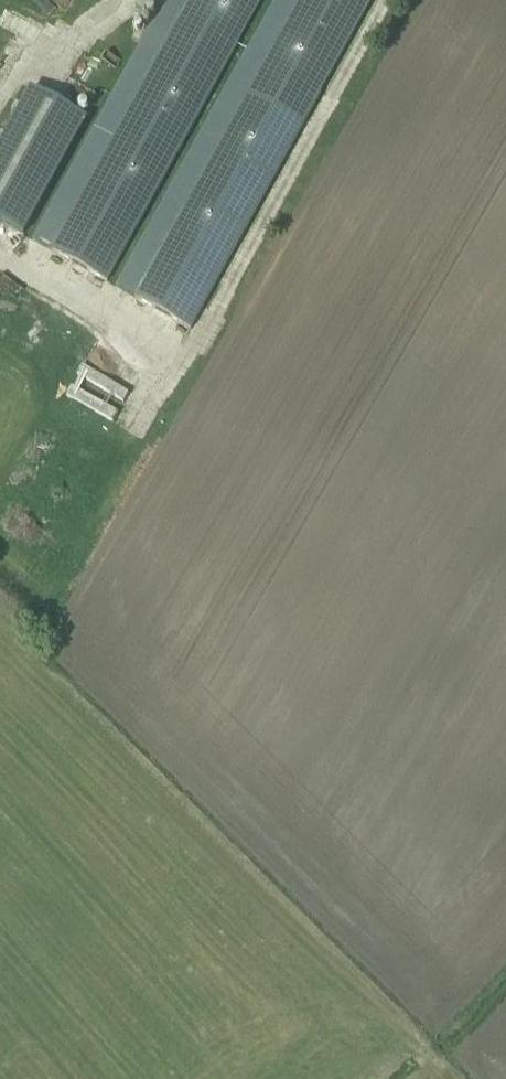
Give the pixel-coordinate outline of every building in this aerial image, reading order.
[(180,15),(50,249),(108,281),(234,45),(259,0),(188,0),(180,15)] [(263,62),(134,296),(191,327),(318,92),(370,0),(298,0),(263,62)] [(88,121),(29,88),(0,141),(0,220),(26,234),(88,121)] [(82,376),(126,400),(131,391),(87,367),(82,376)]
